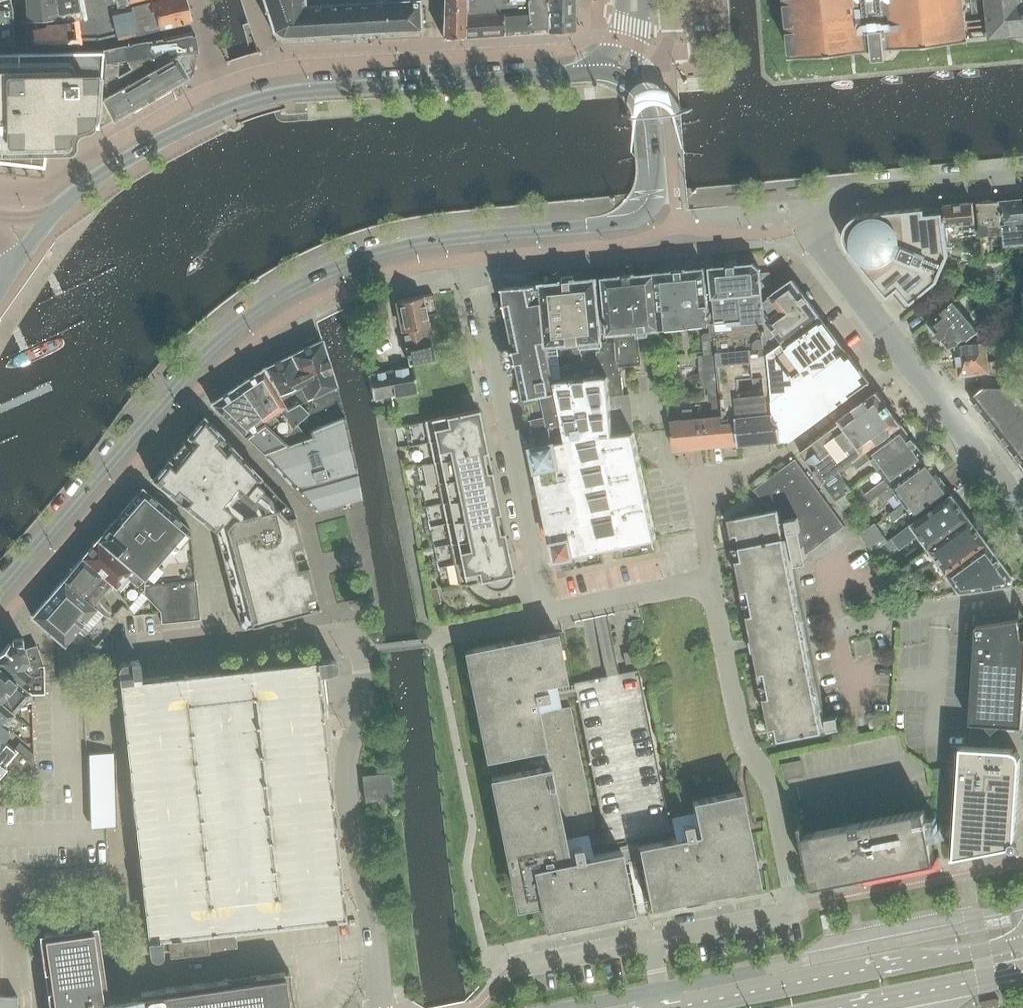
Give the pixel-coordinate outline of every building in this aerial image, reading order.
[(13,43),(12,9),(10,0),(0,0),(0,44),(13,43)] [(27,20),(47,19),(58,18),(54,0),(26,0),(27,20)] [(75,17),(81,16),(78,0),(54,0),(58,18),(59,21),(75,17)] [(81,16),(94,13),(110,9),(128,5),(126,0),(78,0),(81,16)] [(192,21),(186,0),(151,0),(148,1),(150,11),(155,10),(159,29),(192,21)] [(419,0),(262,0),(271,30),(281,36),(345,33),(421,29),(420,9),(419,0)] [(442,27),(442,28),(443,37),(465,36),(466,0),(443,0),(442,27)] [(503,33),(502,23),(502,12),(504,12),(504,0),(466,0),(465,36),(503,33)] [(504,12),(502,12),(502,23),(503,33),(528,32),(527,0),(504,0),(504,12)] [(547,31),(546,0),(527,0),(528,32),(547,31)] [(547,31),(573,30),(573,0),(546,0),(547,31)] [(869,49),(873,49),(872,47),(874,47),(875,57),(888,56),(887,46),(889,46),(890,47),(893,47),(893,46),(911,44),(911,45),(914,45),(914,44),(944,41),(944,42),(947,42),(947,40),(957,39),(965,38),(965,40),(969,39),(969,38),(970,38),(990,36),(991,36),(1022,33),(1022,0),(786,0),(786,1),(788,0),(790,24),(789,24),(789,28),(791,28),(793,52),(792,52),(792,55),(793,55),(794,56),(797,56),(797,55),(800,54),(815,53),(815,54),(818,54),(818,53),(848,50),(848,51),(851,51),(851,50),(869,48),(869,49)] [(129,5),(136,34),(159,29),(155,10),(150,11),(148,1),(129,5)] [(129,5),(128,5),(110,9),(117,39),(136,34),(129,5)] [(94,13),(101,43),(117,39),(110,9),(94,13)] [(81,16),(75,17),(80,43),(101,43),(94,13),(81,16)] [(80,43),(75,17),(59,21),(58,18),(47,19),(48,43),(80,43)] [(26,20),(27,39),(36,43),(48,43),(47,19),(27,20),(26,20)] [(196,46),(194,31),(131,45),(103,50),(103,51),(102,61),(132,55),(143,53),(143,56),(169,56),(168,52),(197,52),(196,46)] [(66,150),(68,150),(69,150),(71,149),(72,148),(73,147),(74,145),(74,143),(74,142),(74,137),(75,136),(75,135),(76,133),(77,132),(78,131),(79,131),(80,130),(89,127),(91,127),(98,128),(97,126),(98,125),(101,81),(102,61),(103,51),(0,53),(0,161),(43,166),(45,151),(66,150)] [(101,81),(98,125),(112,117),(113,119),(131,109),(133,112),(171,90),(169,87),(187,77),(175,56),(169,56),(143,56),(143,53),(132,55),(133,58),(126,59),(130,68),(117,75),(118,63),(105,62),(103,81),(101,81)] [(998,201),(1003,234),(1005,245),(1022,244),(1022,199),(998,201)] [(978,202),(978,212),(983,246),(984,254),(994,253),(992,239),(989,239),(988,235),(1003,234),(998,201),(978,202)] [(973,203),(943,206),(947,239),(961,238),(962,249),(961,265),(973,263),(973,261),(975,261),(977,237),(974,213),(973,203)] [(852,219),(850,220),(848,222),(847,223),(846,224),(846,225),(845,226),(845,227),(844,228),(844,229),(844,230),(843,231),(843,232),(843,234),(843,235),(843,236),(844,236),(844,237),(844,238),(844,239),(844,241),(845,243),(846,245),(846,246),(847,247),(847,248),(848,248),(848,249),(849,250),(850,252),(888,297),(893,293),(905,308),(936,282),(940,287),(944,283),(942,271),(950,269),(943,208),(925,210),(925,208),(863,214),(862,214),(860,215),(859,215),(858,215),(857,216),(856,216),(855,217),(854,217),(852,219)] [(765,318),(761,274),(760,271),(761,271),(760,269),(754,264),(752,264),(738,265),(727,266),(711,268),(716,322),(765,318)] [(674,271),(654,273),(660,328),(710,323),(706,278),(705,269),(686,270),(686,269),(674,270),(674,271)] [(609,340),(604,341),(605,351),(606,351),(608,375),(610,396),(624,395),(622,372),(621,372),(620,366),(642,364),(640,351),(660,349),(659,330),(660,330),(660,328),(654,273),(635,275),(635,274),(622,275),(623,277),(603,278),(604,288),(609,340)] [(771,296),(770,277),(769,273),(761,274),(765,318),(766,321),(767,320),(783,342),(812,321),(820,315),(809,301),(804,294),(803,294),(793,280),(776,292),(771,296)] [(541,284),(541,286),(542,294),(548,346),(549,346),(579,343),(580,348),(582,349),(582,352),(598,350),(598,351),(605,351),(604,341),(598,288),(597,278),(575,281),(575,280),(563,281),(563,282),(541,284)] [(504,287),(507,314),(508,314),(515,349),(518,362),(525,398),(526,398),(557,392),(555,380),(556,380),(549,346),(548,346),(542,294),(541,286),(537,287),(536,284),(504,287)] [(975,284),(968,294),(979,301),(983,294),(975,284)] [(436,310),(433,293),(397,301),(403,331),(429,326),(426,314),(429,313),(429,312),(431,311),(432,311),(436,310)] [(954,300),(927,323),(950,348),(956,346),(957,346),(966,339),(968,340),(978,332),(979,331),(978,330),(960,308),(954,300)] [(835,353),(843,347),(820,316),(812,322),(768,353),(773,398),(835,353)] [(776,432),(776,431),(781,427),(781,424),(774,416),(768,353),(765,321),(765,318),(713,323),(714,333),(721,399),(723,423),(737,421),(739,443),(781,439),(776,432)] [(982,342),(957,346),(956,346),(958,362),(989,360),(988,347),(998,342),(990,325),(978,330),(979,331),(978,332),(982,342)] [(431,342),(431,340),(429,326),(403,331),(406,346),(431,342)] [(709,400),(713,400),(721,399),(714,333),(705,333),(703,337),(705,355),(699,355),(702,389),(708,389),(709,400)] [(288,350),(308,393),(300,399),(317,421),(343,410),(342,406),(336,386),(337,386),(322,340),(322,339),(320,340),(318,336),(288,350)] [(435,359),(431,342),(406,346),(409,364),(435,359)] [(869,381),(844,348),(836,354),(774,399),(774,416),(781,424),(781,427),(776,431),(776,432),(781,439),(782,439),(791,438),(838,404),(869,381)] [(300,399),(308,393),(288,350),(264,363),(266,367),(265,367),(287,408),(300,399)] [(989,360),(958,362),(960,376),(961,376),(962,377),(961,378),(962,378),(987,376),(998,376),(998,375),(1008,376),(1001,360),(989,362),(989,360)] [(262,369),(239,385),(264,420),(281,436),(297,422),(309,411),(300,399),(287,408),(265,367),(264,367),(264,368),(262,369)] [(368,375),(373,402),(417,393),(412,367),(368,375)] [(639,457),(634,432),(635,432),(635,431),(634,431),(614,433),(610,396),(608,375),(556,380),(555,380),(557,392),(567,439),(545,444),(535,446),(539,467),(540,467),(558,558),(656,538),(653,526),(639,457)] [(218,410),(263,453),(307,436),(297,422),(281,436),(264,420),(239,385),(211,403),(219,410),(218,410)] [(1021,388),(1020,387),(984,387),(970,398),(984,416),(1021,388)] [(984,416),(997,433),(1022,414),(1022,391),(1021,388),(984,416)] [(875,392),(839,420),(841,423),(800,452),(824,483),(856,459),(894,431),(902,426),(902,425),(877,391),(875,392)] [(557,392),(526,398),(531,418),(530,418),(535,446),(545,444),(567,439),(557,392)] [(705,446),(739,443),(737,421),(723,423),(721,399),(713,400),(714,417),(702,418),(703,425),(705,446)] [(483,430),(478,409),(408,424),(412,444),(483,430)] [(692,409),(683,410),(684,420),(693,419),(692,409)] [(997,433),(1011,451),(1022,441),(1022,414),(997,433)] [(307,436),(263,453),(293,485),(293,484),(295,484),(355,467),(344,415),(310,429),(311,434),(307,436)] [(238,616),(241,628),(319,608),(295,513),(203,416),(152,479),(216,531),(238,616)] [(705,446),(703,425),(702,418),(693,419),(684,420),(671,421),(672,428),(673,449),(705,446)] [(902,426),(894,431),(856,459),(860,465),(856,468),(857,469),(871,459),(878,469),(914,443),(902,426)] [(483,430),(412,444),(416,465),(487,450),(483,430)] [(1011,451),(1022,466),(1022,441),(1011,451)] [(878,495),(919,466),(927,460),(914,443),(878,469),(886,479),(864,495),(869,502),(878,495)] [(487,450),(416,465),(421,485),(491,471),(487,450)] [(803,634),(802,630),(790,566),(807,562),(806,555),(845,526),(795,459),(754,490),(770,511),(729,519),(735,547),(732,547),(733,549),(735,548),(746,602),(743,602),(744,604),(746,603),(754,644),(763,684),(760,685),(760,686),(763,685),(774,741),(840,727),(838,715),(820,719),(803,634)] [(824,483),(837,500),(852,489),(843,477),(856,468),(860,465),(856,459),(824,483)] [(927,460),(919,466),(878,495),(884,503),(896,494),(903,503),(939,476),(927,460)] [(355,467),(295,484),(298,487),(316,507),(316,506),(341,500),(361,495),(356,471),(355,467)] [(421,485),(425,506),(495,491),(491,471),(421,485)] [(903,503),(889,514),(894,521),(908,511),(915,521),(952,494),(939,476),(903,503)] [(98,540),(131,569),(142,582),(147,596),(160,610),(161,622),(200,618),(191,530),(142,488),(98,540)] [(852,489),(837,500),(844,510),(859,499),(852,489)] [(425,506),(429,527),(500,512),(495,491),(425,506)] [(970,518),(952,494),(915,521),(892,538),(898,546),(900,550),(915,539),(924,550),(930,548),(970,518)] [(429,527),(433,547),(504,532),(500,512),(429,527)] [(932,562),(942,576),(946,574),(981,549),(989,543),(970,518),(930,548),(924,550),(903,566),(908,573),(932,562)] [(878,525),(883,532),(888,529),(882,521),(878,525)] [(860,533),(874,552),(889,540),(883,532),(879,527),(878,525),(875,522),(860,533)] [(433,547),(438,568),(508,553),(504,532),(433,547)] [(889,540),(874,552),(874,553),(880,560),(898,546),(892,538),(889,540)] [(83,557),(110,582),(115,587),(119,591),(133,611),(145,597),(144,592),(142,582),(131,569),(98,540),(83,557)] [(927,597),(1011,584),(1013,584),(1014,576),(1013,575),(989,543),(981,549),(946,574),(942,576),(925,584),(925,587),(927,597)] [(442,588),(482,580),(485,585),(489,588),(494,590),(500,590),(505,588),(509,584),(512,579),(513,574),(508,553),(438,568),(442,588)] [(102,615),(106,618),(102,623),(110,630),(118,621),(110,615),(111,607),(107,603),(105,605),(103,603),(102,599),(99,595),(104,590),(110,582),(83,557),(64,580),(97,608),(96,609),(103,614),(102,615)] [(83,635),(84,636),(102,615),(103,614),(96,609),(97,608),(64,580),(63,581),(33,616),(32,617),(48,630),(60,641),(64,644),(75,628),(83,635)] [(1022,717),(1022,619),(978,626),(976,626),(970,723),(985,724),(992,732),(1000,725),(1022,726),(1022,717)] [(60,670),(60,682),(60,684),(84,683),(84,677),(84,669),(84,667),(84,660),(84,659),(83,635),(75,628),(64,644),(60,641),(59,644),(60,670)] [(598,914),(644,905),(759,882),(741,791),(692,801),(695,814),(675,818),(679,837),(638,846),(638,842),(619,846),(619,849),(588,856),(584,836),(583,836),(582,830),(595,828),(570,706),(558,709),(557,703),(554,683),(567,681),(557,632),(505,642),(466,650),(473,685),(477,684),(486,725),(481,726),(488,760),(536,750),(539,768),(491,777),(498,812),(503,811),(522,905),(541,901),(545,920),(597,910),(598,914)] [(44,692),(44,682),(43,665),(37,645),(26,648),(23,646),(23,638),(18,638),(13,639),(13,643),(10,643),(9,643),(0,653),(0,666),(2,668),(32,693),(44,692)] [(623,653),(626,664),(638,662),(636,651),(623,653)] [(321,697),(319,678),(319,674),(332,673),(333,672),(335,671),(336,670),(337,668),(337,667),(337,666),(337,665),(337,663),(336,662),(336,661),(334,660),(333,659),(332,659),(330,659),(159,677),(141,679),(139,660),(123,662),(122,663),(120,663),(119,664),(119,665),(118,666),(118,668),(118,669),(118,670),(126,743),(143,898),(145,922),(148,951),(149,955),(149,956),(149,957),(150,958),(151,958),(152,960),(154,960),(155,960),(156,960),(157,960),(159,959),(160,958),(161,957),(162,956),(162,955),(162,954),(161,940),(169,939),(208,935),(237,931),(346,919),(342,882),(336,833),(325,732),(321,697)] [(1,668),(0,667),(0,701),(13,713),(22,703),(31,701),(31,693),(1,668)] [(620,673),(616,674),(608,676),(574,682),(606,844),(671,831),(638,669),(629,671),(620,673)] [(12,731),(21,720),(13,713),(0,701),(0,736),(3,738),(8,732),(8,727),(12,731)] [(985,724),(971,723),(970,741),(991,742),(992,731),(985,724)] [(10,760),(20,769),(28,760),(3,738),(0,736),(0,772),(10,760)] [(950,761),(949,768),(959,769),(956,825),(952,825),(950,826),(949,826),(949,827),(948,828),(948,829),(948,830),(949,831),(949,832),(950,833),(952,833),(956,833),(954,854),(953,855),(953,857),(1015,845),(1020,757),(1020,756),(1020,755),(1019,754),(1019,753),(1018,752),(1017,751),(1016,750),(1015,750),(1013,750),(1013,749),(965,746),(961,746),(951,745),(950,761)] [(112,752),(89,752),(91,827),(106,826),(115,826),(112,752)] [(34,774),(35,765),(28,760),(20,769),(27,774),(34,774)] [(801,760),(781,764),(784,781),(792,779),(804,777),(801,760)] [(389,772),(389,773),(363,776),(363,775),(362,775),(365,802),(366,801),(391,798),(391,799),(393,799),(390,772),(389,772)] [(817,885),(818,885),(938,861),(938,858),(935,859),(925,810),(805,833),(803,824),(801,824),(802,832),(812,881),(812,882),(813,883),(814,884),(816,885),(817,885)] [(289,970),(175,987),(135,992),(136,997),(131,998),(124,992),(118,993),(112,1001),(108,1001),(97,925),(38,933),(49,1007),(295,1007),(289,970)] [(210,954),(239,950),(237,931),(208,935),(210,954)] [(208,935),(169,939),(171,958),(210,954),(208,935)] [(17,996),(0,995),(0,1007),(17,1007),(17,996)]
